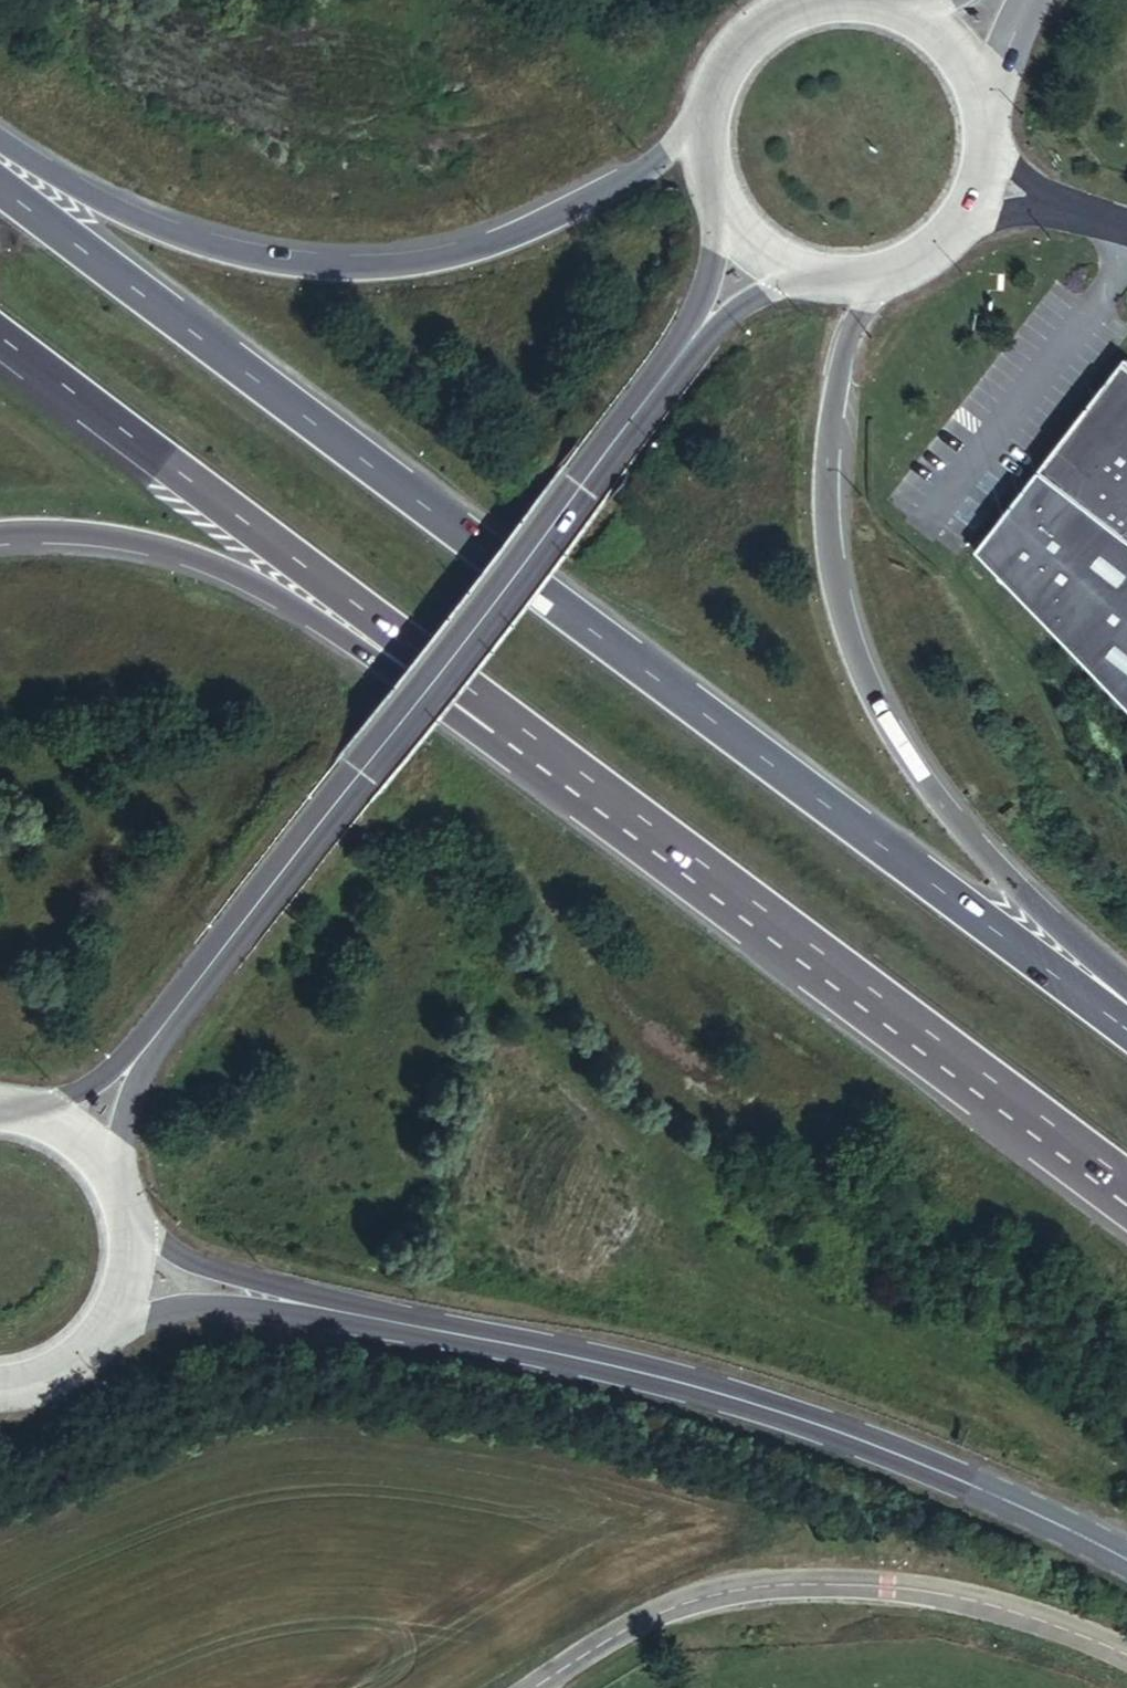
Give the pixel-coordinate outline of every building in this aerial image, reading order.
[(980,548),(1126,702),(1126,358),(980,548)]
